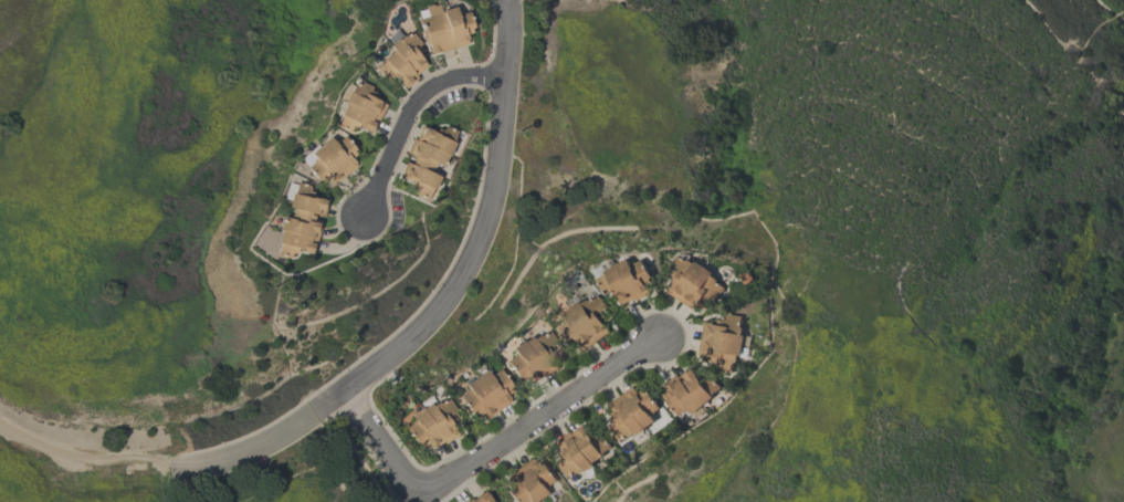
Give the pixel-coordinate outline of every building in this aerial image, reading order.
[(430,53),(427,42),(426,43),(416,10),(423,8),(422,6),(430,3),(431,6),(437,3),(439,10),(453,6),(455,12),(458,12),(460,12),(468,10),(472,27),(469,28),(470,31),(464,32),(466,39),(465,39),(466,43),(438,52),(438,51),(430,53)] [(426,65),(414,75),(417,77),(403,87),(393,75),(391,76),(389,73),(384,77),(382,76),(381,77),(374,67),(384,60),(381,57),(391,49),(388,44),(396,38),(397,39),(401,34),(406,34),(410,31),(420,43),(417,45),(420,50),(417,53),(426,65)] [(386,104),(370,133),(361,128),(363,127),(356,124),(353,128),(349,127),(347,132),(335,126),(340,114),(339,113),(345,102),(343,101),(347,91),(348,91),(351,85),(355,84),(358,80),(370,86),(369,90),(375,93),(372,96),(386,104)] [(456,130),(452,142),(454,143),(443,166),(437,164),(432,172),(440,176),(433,189),(431,188),(426,200),(413,195),(416,189),(411,187),(413,184),(398,176),(406,161),(414,166),(416,164),(411,163),(413,157),(409,155),(405,153),(411,138),(414,139),(421,125),(431,129),(431,130),(437,133),(437,134),(439,135),(442,127),(444,127),(445,125),(456,130)] [(328,136),(334,143),(343,135),(354,148),(351,150),(354,154),(350,157),(354,161),(353,163),(355,166),(335,181),(334,179),(329,182),(326,178),(319,184),(305,166),(311,161),(311,159),(313,157),(308,153),(328,136)] [(275,254),(279,242),(277,242),(281,229),(279,229),(282,216),(291,218),(293,208),(286,207),(291,192),(292,192),(295,181),(307,185),(307,187),(308,187),(306,196),(308,197),(311,196),(315,198),(316,197),(324,199),(324,200),(326,201),(322,216),(309,212),(308,215),(313,216),(312,221),(317,222),(317,223),(319,224),(312,254),(301,251),(301,250),(296,249),(295,253),(291,252),(290,255),(288,255),(287,258),(275,254)] [(693,308),(666,290),(676,278),(671,274),(674,270),(669,266),(677,254),(685,259),(689,258),(694,262),(696,259),(713,271),(711,274),(712,274),(716,278),(716,282),(724,286),(715,300),(711,295),(706,301),(702,297),(693,308)] [(614,290),(610,292),(608,287),(606,290),(605,287),(602,289),(597,278),(607,272),(606,270),(628,257),(632,263),(642,258),(652,275),(650,276),(652,281),(648,284),(649,287),(648,287),(650,291),(637,300),(634,296),(622,304),(619,300),(620,300),(614,290)] [(610,331),(584,349),(576,338),(571,342),(567,335),(561,339),(553,326),(560,322),(560,317),(566,314),(564,311),(580,300),(582,302),(588,299),(592,299),(599,294),(608,306),(602,311),(606,315),(601,318),(610,331)] [(696,355),(703,321),(716,323),(717,317),(724,318),(725,313),(739,315),(738,323),(742,327),(740,334),(743,334),(739,354),(737,354),(735,360),(733,362),(731,372),(715,369),(716,363),(710,362),(711,356),(704,355),(704,356),(696,355)] [(559,367),(545,377),(543,375),(531,383),(528,379),(527,380),(525,377),(522,380),(518,376),(516,378),(504,360),(511,356),(511,355),(514,353),(510,347),(521,341),(522,342),(529,336),(531,338),(536,335),(540,335),(548,331),(556,343),(552,346),(555,353),(550,356),(554,360),(555,359),(559,367)] [(718,387),(710,395),(712,396),(691,414),(687,408),(684,411),(681,411),(676,415),(664,399),(666,397),(663,394),(668,389),(665,386),(666,386),(663,383),(675,373),(677,376),(689,367),(691,369),(692,369),(696,375),(700,379),(703,376),(706,380),(711,376),(718,387)] [(510,401),(485,419),(480,411),(472,417),(459,397),(463,394),(464,391),(468,389),(464,384),(485,369),(489,374),(490,373),(492,374),(498,369),(511,386),(508,387),(511,391),(506,395),(508,397),(507,398),(510,401)] [(653,418),(653,421),(644,427),(645,429),(637,435),(634,431),(629,436),(624,435),(617,440),(609,428),(614,425),(610,418),(614,415),(610,408),(609,409),(606,404),(632,386),(634,389),(635,388),(638,391),(642,388),(644,391),(648,390),(659,407),(650,414),(653,418)] [(458,435),(443,445),(441,441),(430,450),(424,443),(420,447),(418,443),(416,445),(403,428),(409,423),(409,422),(412,420),(409,415),(420,407),(421,408),(422,408),(419,404),(430,396),(434,402),(435,401),(440,402),(447,398),(455,410),(450,414),(453,419),(449,422),(458,435)] [(610,446),(601,453),(602,454),(591,462),(593,464),(585,471),(582,468),(577,472),(572,472),(566,477),(557,464),(563,460),(559,456),(564,451),(556,440),(569,430),(570,432),(578,427),(579,428),(584,426),(584,427),(585,427),(589,432),(588,432),(591,437),(596,435),(598,438),(602,435),(610,446)] [(552,493),(538,501),(527,501),(512,501),(505,491),(507,489),(505,485),(510,482),(507,479),(508,478),(506,474),(531,458),(533,461),(534,460),(536,464),(540,461),(543,464),(546,462),(557,480),(547,487),(552,493)] [(484,491),(492,501),(464,501),(471,498),(472,500),(484,491)]
